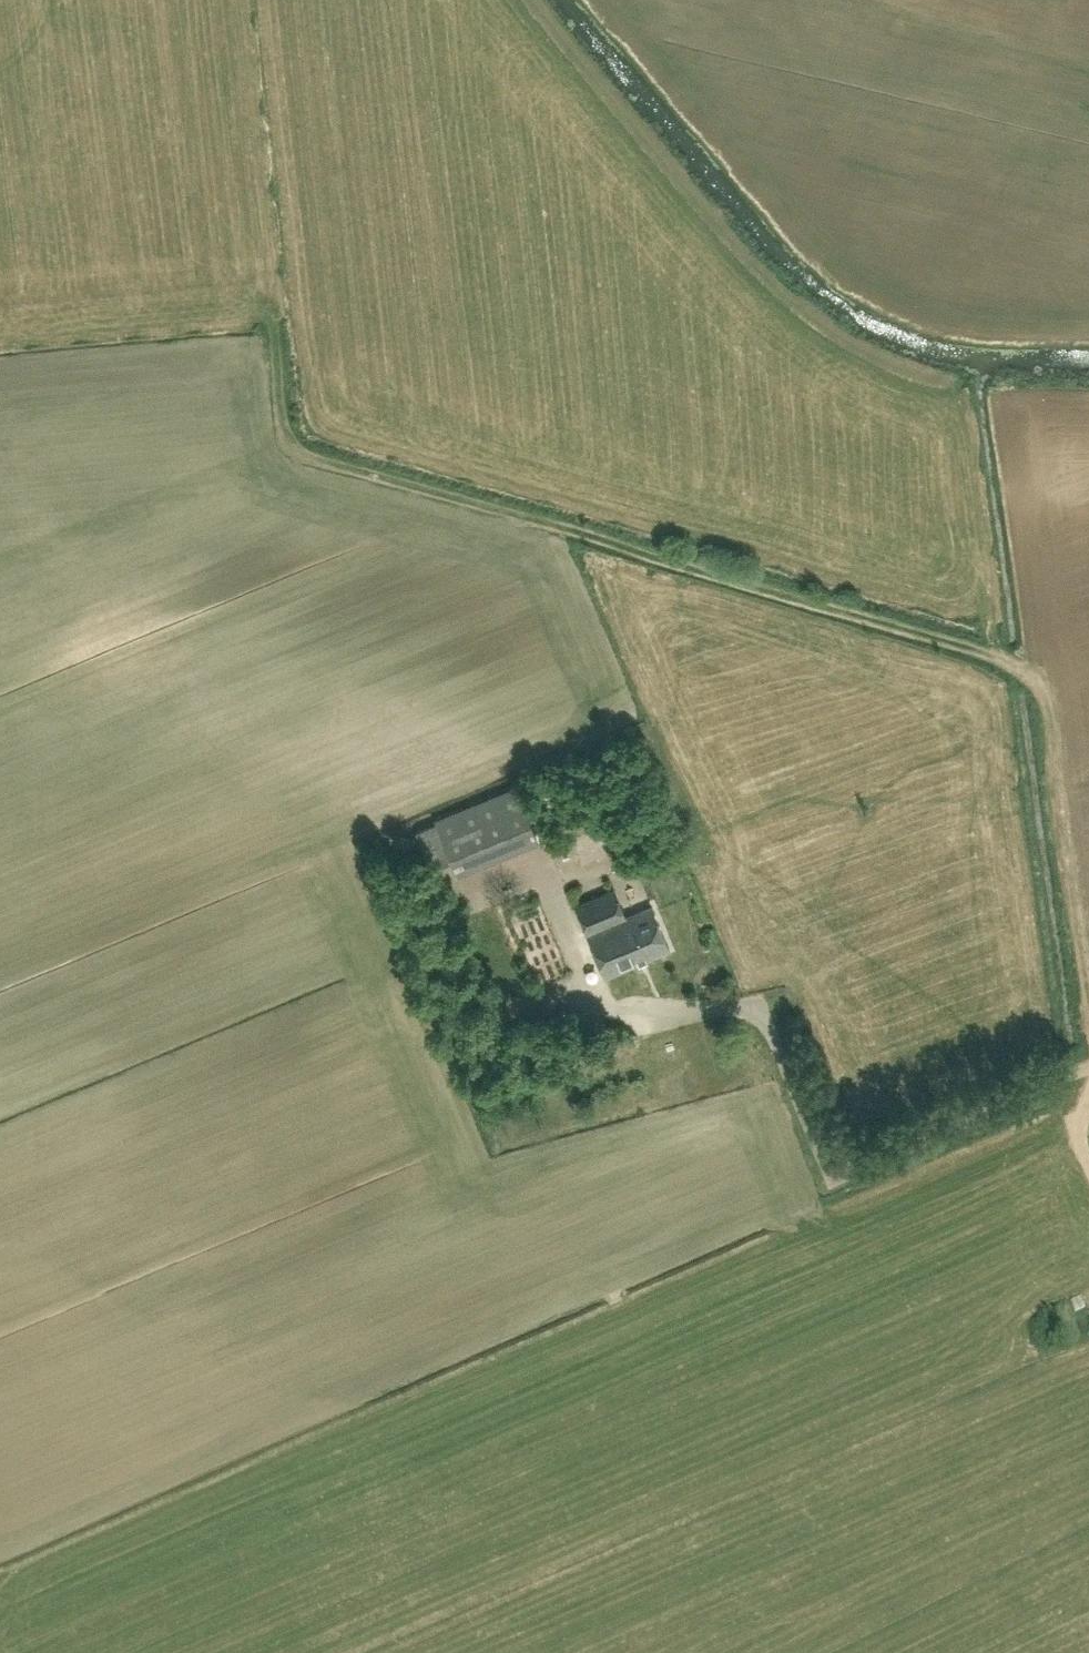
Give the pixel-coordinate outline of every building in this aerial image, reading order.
[(457,873),(528,844),(538,840),(516,785),(434,819),(457,873)] [(668,950),(651,907),(625,918),(614,890),(576,905),(604,976),(668,950)] [(541,986),(565,977),(553,945),(541,950),(535,935),(523,939),(541,986)]
